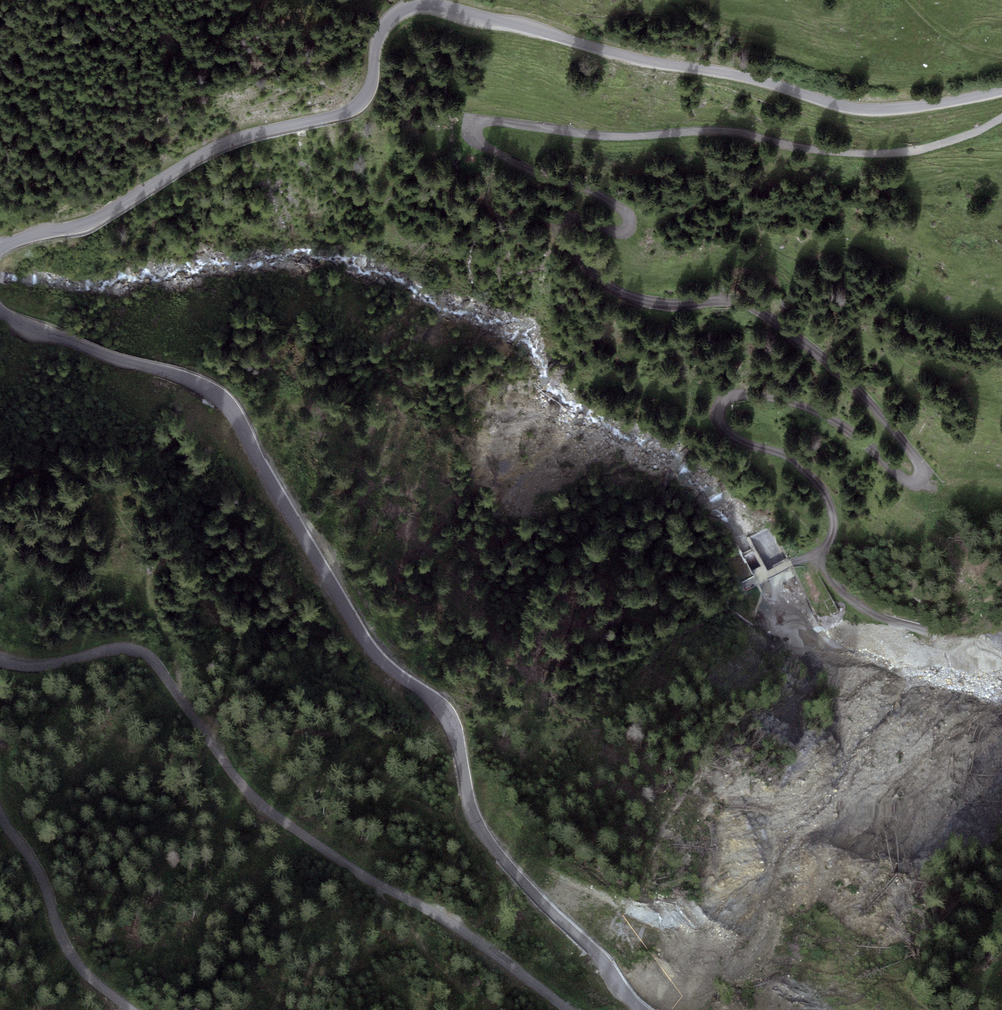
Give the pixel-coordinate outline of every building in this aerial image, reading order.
[(750,570),(741,552),(723,561),(741,594),(762,583),(792,568),(770,525),(746,537),(760,565),(755,568),(750,570)] [(825,618),(836,622),(839,611),(829,608),(825,618)]
